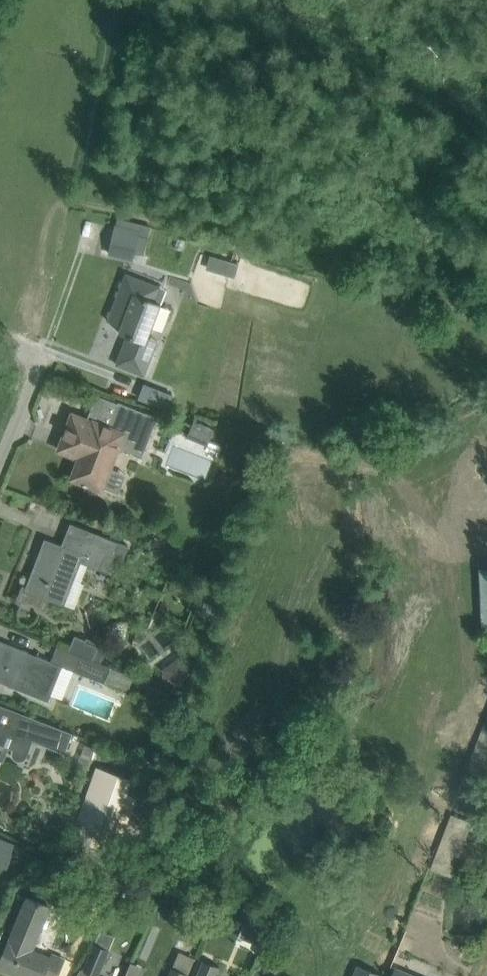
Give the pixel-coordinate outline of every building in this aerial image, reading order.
[(118,217),(109,253),(132,259),(134,255),(143,257),(152,226),(142,224),(118,217)] [(239,264),(210,256),(206,267),(235,276),(239,264)] [(160,287),(126,274),(108,321),(122,326),(120,333),(128,336),(117,364),(144,375),(156,346),(146,342),(161,303),(154,301),(160,287)] [(163,395),(142,387),(137,399),(159,407),(163,395)] [(73,413),(65,435),(58,451),(79,459),(72,478),(91,485),(103,490),(103,488),(117,493),(125,473),(111,468),(119,446),(133,451),(142,455),(157,417),(119,402),(115,413),(110,426),(94,421),(73,413)] [(194,420),(187,437),(207,445),(214,428),(194,420)] [(118,541),(90,530),(71,523),(62,546),(46,540),(46,541),(49,542),(40,565),(37,564),(27,588),(24,587),(19,598),(46,609),(50,598),(63,603),(79,561),(107,572),(118,541)] [(69,648),(68,651),(82,656),(101,664),(102,661),(108,645),(88,637),(87,640),(74,635),(69,648)] [(49,701),(52,694),(63,666),(0,640),(0,681),(49,701)] [(82,656),(76,671),(127,692),(133,676),(101,664),(82,656)] [(175,657),(165,672),(180,683),(191,667),(175,657)] [(40,721),(32,740),(40,743),(64,753),(72,733),(40,721)] [(8,748),(15,730),(0,725),(0,768),(8,748)] [(101,750),(97,758),(105,762),(110,755),(101,750)] [(95,768),(77,822),(112,834),(132,781),(95,768)] [(472,822),(451,814),(430,869),(451,877),(472,822)] [(166,904),(177,912),(183,904),(172,896),(166,904)] [(63,964),(65,958),(52,953),(50,958),(32,950),(50,907),(28,898),(10,941),(0,964),(0,967),(20,975),(58,975),(63,964)] [(95,943),(84,969),(99,975),(110,950),(95,943)] [(188,975),(195,958),(178,952),(169,975),(187,975),(188,975)] [(197,975),(215,975),(219,966),(204,960),(197,975)] [(355,975),(383,975),(359,966),(355,975)] [(391,975),(415,975),(395,968),(391,975)]
